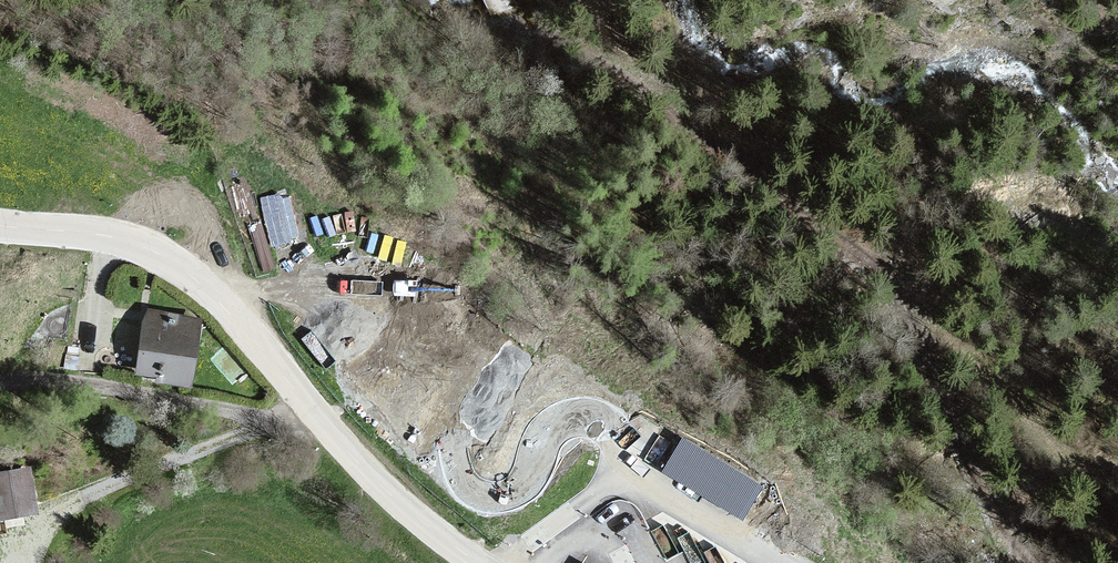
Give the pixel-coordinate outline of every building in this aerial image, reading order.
[(300,238),(290,190),(263,196),(273,244),(300,238)] [(202,326),(151,316),(139,376),(191,386),(202,326)] [(679,442),(663,478),(747,516),(764,480),(679,442)] [(0,479),(0,522),(33,518),(29,476),(0,479)]
